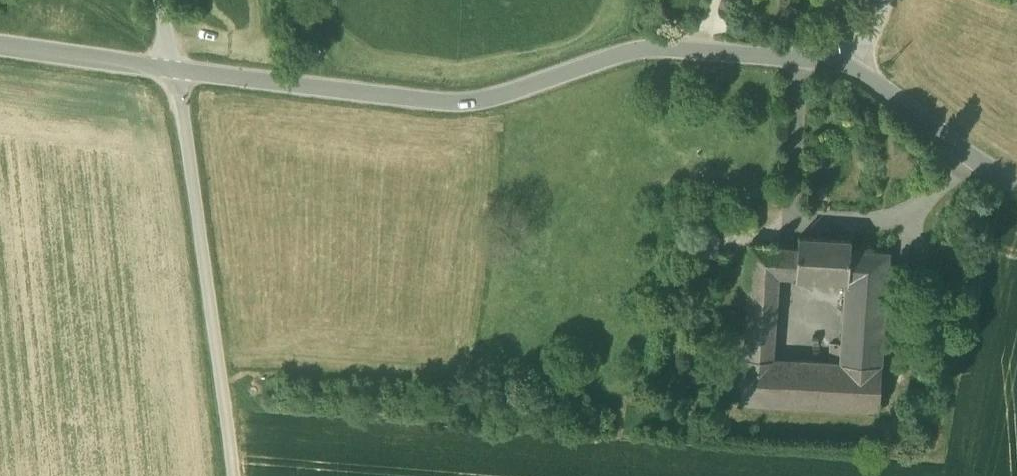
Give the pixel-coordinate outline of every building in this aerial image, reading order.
[(795,278),(845,282),(849,251),(849,243),(850,243),(850,241),(848,239),(848,240),(800,237),(798,237),(797,239),(798,239),(797,248),(795,278)] [(772,359),(778,277),(780,248),(780,247),(778,247),(752,246),(752,245),(751,245),(750,247),(751,247),(748,291),(743,355),(743,357),(772,359)] [(796,249),(780,248),(778,277),(795,278),(797,248),(796,248),(796,249)] [(845,282),(841,344),(839,364),(881,366),(882,364),(881,364),(887,276),(888,255),(889,256),(889,253),(888,253),(888,254),(850,251),(849,251),(845,282)] [(732,359),(743,360),(743,357),(743,355),(748,291),(737,290),(732,359)] [(829,363),(839,364),(841,344),(830,344),(829,363)] [(881,369),(881,366),(839,364),(829,363),(772,359),(743,357),(743,360),(740,401),(740,403),(742,403),(876,412),(878,412),(878,410),(881,369)]
